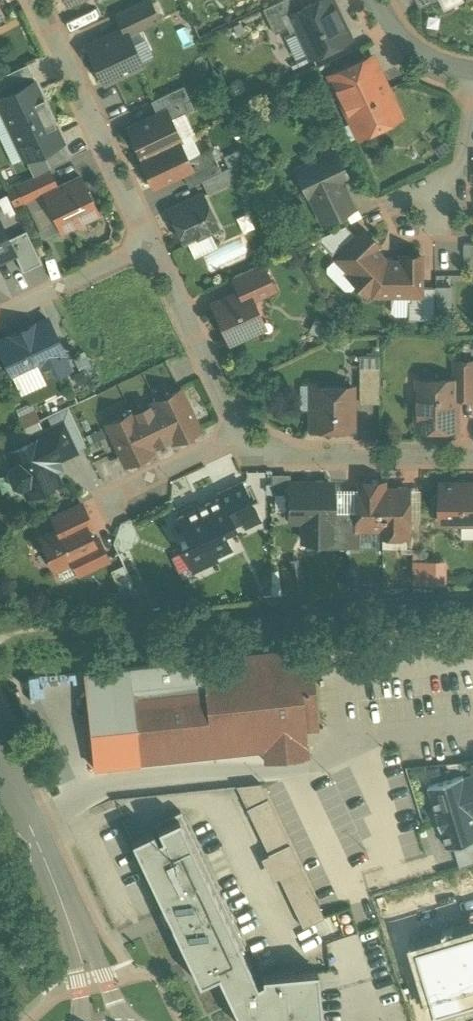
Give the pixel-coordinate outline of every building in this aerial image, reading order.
[(116,14),(124,30),(125,29),(127,34),(158,19),(149,0),(145,0),(116,14)] [(263,8),(274,33),(287,27),(283,17),(302,8),(299,0),(281,0),(263,8)] [(283,17),(287,27),(290,33),(298,29),(311,56),(290,65),(291,66),(348,39),(339,19),(340,19),(339,17),(338,18),(334,9),(335,8),(334,7),(333,7),(330,0),(319,0),(302,8),(283,17)] [(421,9),(439,0),(417,0),(421,9)] [(445,10),(466,0),(441,0),(445,10)] [(124,30),(88,47),(104,83),(142,65),(127,34),(125,29),(124,30)] [(366,57),(331,73),(330,76),(348,115),(353,112),(358,121),(364,124),(367,131),(371,132),(394,121),(396,117),(392,111),(395,105),(382,78),(378,77),(369,58),(366,57)] [(33,81),(0,97),(0,106),(25,159),(61,142),(53,125),(55,124),(42,97),(41,98),(33,81)] [(183,86),(151,101),(157,115),(166,110),(171,119),(194,108),(183,86)] [(157,115),(128,128),(142,157),(140,158),(180,139),(171,119),(166,110),(157,115)] [(180,139),(140,158),(154,187),(183,173),(192,169),(188,160),(178,141),(180,140),(180,139)] [(211,149),(188,160),(192,169),(183,173),(189,187),(202,181),(222,172),(211,149)] [(334,151),(296,169),(308,196),(310,195),(315,205),(345,192),(340,181),(347,177),(334,151)] [(222,172),(202,181),(208,194),(238,180),(231,167),(222,172)] [(48,169),(17,184),(26,203),(44,194),(57,188),(48,169)] [(57,188),(44,194),(62,231),(98,214),(81,177),(57,188)] [(345,192),(315,205),(323,222),(352,208),(345,192)] [(202,194),(169,210),(175,223),(173,228),(177,236),(182,238),(185,243),(218,228),(202,194)] [(14,253),(0,223),(0,260),(14,253)] [(345,226),(316,239),(335,259),(356,237),(345,226)] [(369,292),(386,262),(373,249),(378,244),(364,230),(356,237),(335,259),(350,273),(348,275),(367,295),(369,292)] [(204,259),(209,267),(243,248),(238,239),(204,259)] [(386,262),(369,292),(372,295),(410,295),(421,295),(421,288),(421,256),(401,256),(401,262),(386,262)] [(262,264),(233,277),(240,292),(247,289),(252,299),(274,289),(262,264)] [(421,295),(410,295),(410,301),(408,302),(408,319),(436,320),(436,288),(421,288),(421,295)] [(240,292),(232,296),(230,301),(214,308),(223,328),(222,331),(226,340),(229,341),(230,343),(255,332),(253,326),(253,323),(260,320),(256,311),(257,311),(252,299),(247,289),(240,292)] [(14,336),(13,335),(11,336),(12,337),(0,343),(0,349),(13,376),(39,364),(47,380),(70,369),(62,353),(64,352),(48,320),(34,327),(33,325),(31,326),(32,327),(14,336)] [(456,362),(456,381),(457,381),(457,398),(472,398),(472,362),(456,362)] [(379,368),(359,368),(359,403),(379,404),(379,368)] [(456,381),(427,381),(427,396),(419,404),(419,412),(416,415),(416,423),(419,426),(419,429),(457,429),(457,398),(457,381),(456,381)] [(353,388),(317,388),(317,402),(311,408),(311,429),(353,429),(353,388)] [(149,410),(164,442),(171,438),(173,442),(200,429),(181,390),(167,396),(168,399),(158,403),(156,401),(154,402),(155,404),(148,408),(149,410)] [(164,442),(149,410),(140,414),(139,412),(134,414),(133,412),(131,413),(132,415),(122,420),(121,418),(107,425),(125,464),(152,452),(150,448),(164,442)] [(47,435),(8,453),(14,466),(11,467),(9,473),(15,485),(20,487),(23,485),(28,496),(59,482),(54,470),(57,460),(76,452),(62,424),(49,430),(47,435)] [(316,482),(314,484),(290,483),(290,521),(292,521),(294,523),(301,523),(303,521),(320,522),(331,522),(331,513),(331,484),(325,484),(323,482),(316,482)] [(241,483),(217,494),(219,498),(232,526),(242,522),(245,529),(260,522),(241,483)] [(385,483),(359,483),(359,513),(359,528),(361,528),(384,529),(384,490),(386,490),(385,483)] [(442,484),(442,523),(472,523),(472,484),(442,484)] [(386,490),(384,490),(384,529),(384,535),(407,535),(408,535),(409,535),(409,519),(410,490),(386,490)] [(219,498),(178,518),(188,540),(181,543),(192,567),(216,555),(218,559),(233,552),(229,545),(228,541),(227,542),(222,531),(232,526),(219,498)] [(82,504),(63,514),(71,532),(86,525),(87,527),(92,525),(82,504)] [(347,513),(331,513),(331,522),(320,522),(320,549),(347,549),(347,513)] [(359,513),(347,513),(347,549),(361,549),(361,528),(359,528),(359,513)] [(86,525),(71,532),(63,514),(52,518),(58,531),(41,539),(55,569),(56,569),(61,580),(78,572),(78,573),(108,559),(99,539),(94,541),(87,527),(86,525)] [(422,519),(409,519),(409,535),(408,535),(408,548),(422,548),(422,519)] [(448,583),(448,560),(414,560),(414,583),(448,583)] [(303,569),(287,571),(291,595),(307,592),(303,569)] [(309,649),(202,660),(204,683),(133,690),(140,763),(306,746),(304,730),(317,728),(309,649)] [(432,786),(449,841),(472,833),(472,807),(472,806),(472,772),(432,786)] [(261,776),(238,786),(267,851),(261,854),(272,878),(280,875),(302,925),(323,916),(261,776)] [(227,996),(256,982),(240,949),(245,947),(180,810),(153,823),(155,828),(130,840),(166,915),(198,983),(217,974),(227,996)] [(411,943),(433,1015),(472,1001),(472,925),(411,943)] [(256,982),(227,996),(239,1020),(322,1020),(316,970),(261,975),(261,980),(256,982)]
